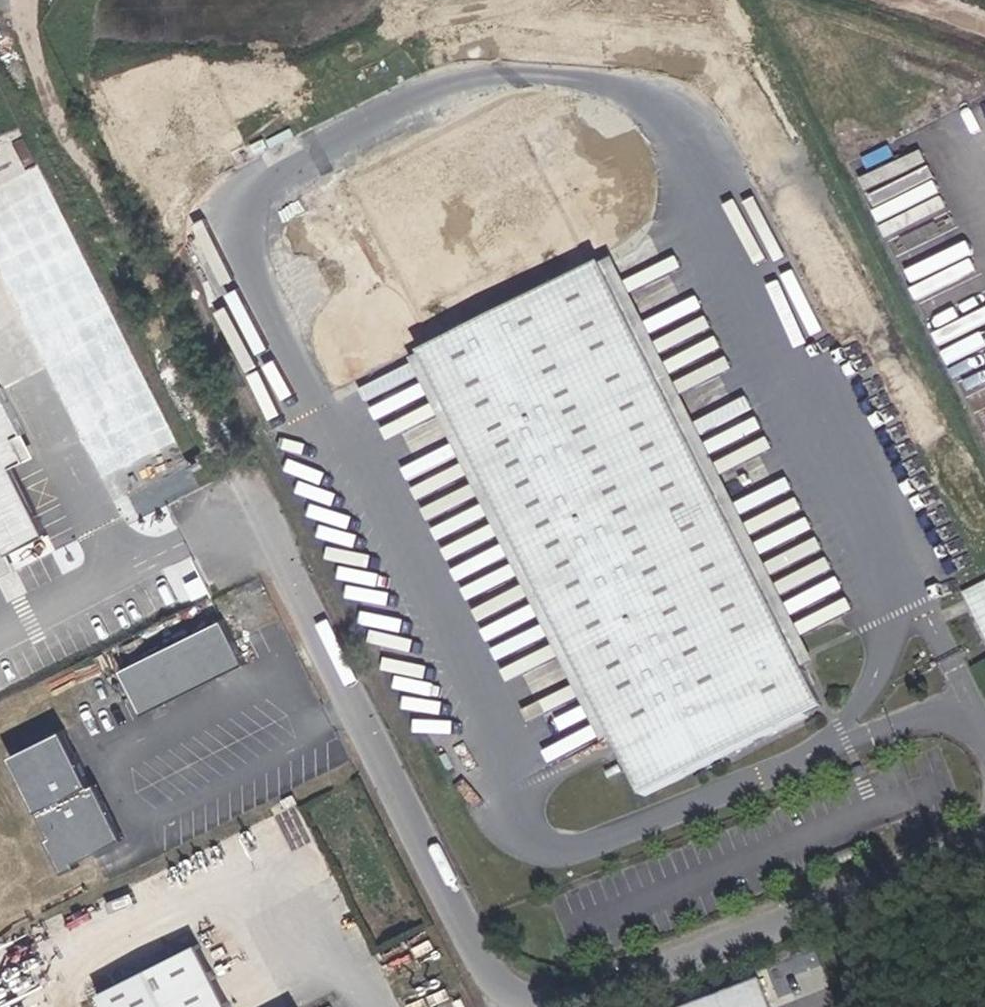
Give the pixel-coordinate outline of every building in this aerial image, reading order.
[(358,202),(390,271),(493,223),(460,154),(358,202)] [(600,266),(421,355),(642,798),(821,708),(600,266)] [(51,532),(17,466),(31,459),(19,436),(29,432),(6,388),(0,390),(0,559),(51,532)] [(218,624),(117,673),(138,716),(239,667),(218,624)] [(55,737),(6,762),(46,840),(41,843),(58,876),(70,870),(67,865),(115,841),(88,789),(83,792),(55,737)] [(96,1006),(239,1006),(203,935),(88,992),(96,1006)] [(760,979),(689,1006),(772,1006),(760,979)]
